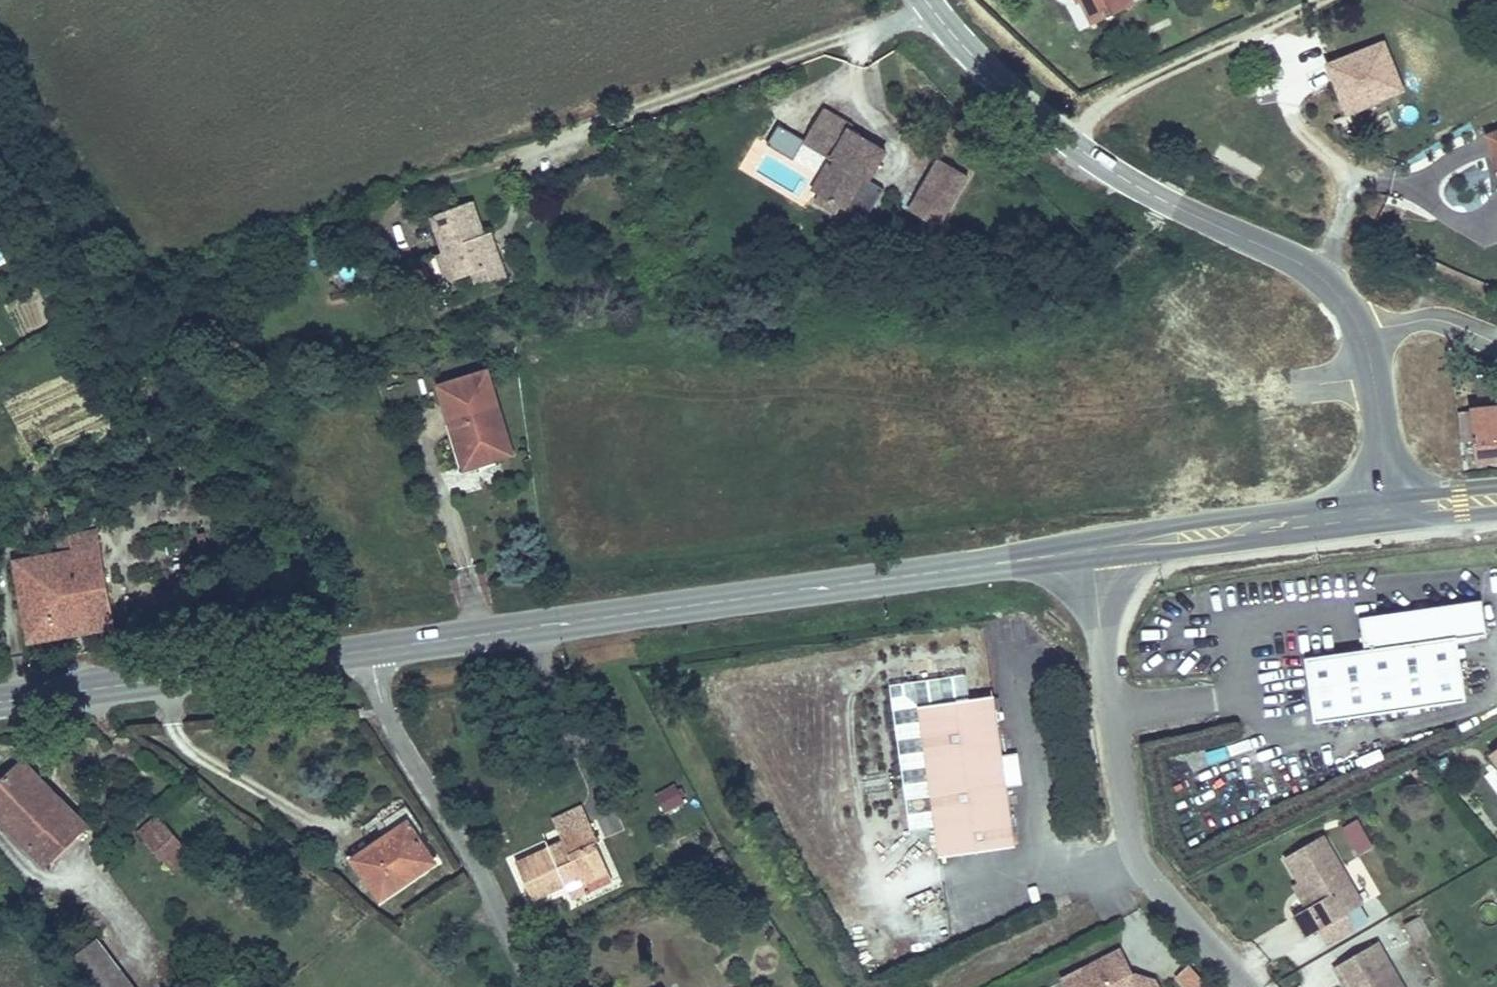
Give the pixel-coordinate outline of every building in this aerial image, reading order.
[(1128,6),(1125,0),(1079,0),(1081,3),(1087,2),(1098,23),(1128,6)] [(1256,4),(1254,0),(1239,0),(1244,10),(1256,4)] [(1406,91),(1386,40),(1327,63),(1347,113),(1406,91)] [(827,107),(812,132),(834,145),(829,154),(838,158),(818,194),(847,210),(867,175),(873,178),(888,150),(856,132),(860,125),(827,107)] [(793,130),(779,122),(761,152),(775,160),(793,130)] [(1485,133),(1496,168),(1496,129),(1485,133)] [(834,145),(812,132),(806,141),(829,154),(834,145)] [(838,158),(829,154),(809,189),(818,194),(838,158)] [(949,212),(970,175),(942,159),(920,195),(949,212)] [(949,212),(920,195),(912,209),(940,226),(949,212)] [(435,215),(448,251),(459,278),(477,271),(482,285),(510,274),(504,258),(497,261),(486,234),(474,201),(435,215)] [(493,231),(486,234),(497,261),(504,258),(493,231)] [(459,278),(448,251),(438,255),(448,282),(459,278)] [(508,476),(487,394),(442,407),(463,486),(508,476)] [(1465,412),(1470,457),(1496,454),(1496,409),(1465,412)] [(69,538),(72,553),(101,548),(98,535),(69,538)] [(31,543),(33,559),(72,553),(69,538),(31,543)] [(76,580),(105,575),(101,548),(72,553),(76,580)] [(72,553),(33,559),(12,564),(24,641),(113,627),(105,575),(76,580),(72,553)] [(1488,636),(1483,599),(1361,616),(1365,649),(1305,657),(1314,721),(1467,700),(1458,640),(1488,636)] [(911,827),(933,824),(918,698),(967,692),(964,667),(892,676),(911,827)] [(918,698),(933,824),(936,849),(1011,839),(1004,784),(1001,757),(992,689),(967,692),(918,698)] [(1001,757),(1004,784),(1021,782),(1017,755),(1001,757)] [(0,780),(0,823),(44,873),(90,833),(25,759),(0,780)] [(663,814),(685,803),(675,782),(652,793),(663,814)] [(175,851),(142,813),(128,824),(143,838),(136,844),(156,867),(175,851)] [(1356,854),(1372,846),(1358,817),(1341,825),(1356,854)] [(519,904),(548,893),(572,881),(576,889),(604,876),(591,849),(597,846),(587,823),(549,839),(552,848),(505,867),(519,904)] [(356,864),(377,895),(432,859),(412,828),(356,864)] [(1323,836),(1283,856),(1298,887),(1307,904),(1299,908),(1287,914),(1297,935),(1327,921),(1349,909),(1357,905),(1323,836)] [(572,881),(548,893),(557,911),(610,889),(604,876),(576,889),(572,881)] [(1307,904),(1298,887),(1290,891),(1299,908),(1307,904)] [(1358,927),(1349,909),(1327,921),(1336,938),(1358,927)] [(1401,956),(1388,934),(1373,943),(1386,965),(1401,956)] [(1386,965),(1373,943),(1329,967),(1341,986),(1399,986),(1386,965)] [(82,966),(98,986),(137,986),(106,946),(82,966)] [(1150,978),(1137,984),(1121,979),(1108,952),(1055,978),(1060,986),(1155,986),(1150,978)] [(1187,961),(1172,974),(1183,986),(1208,986),(1187,961)]
